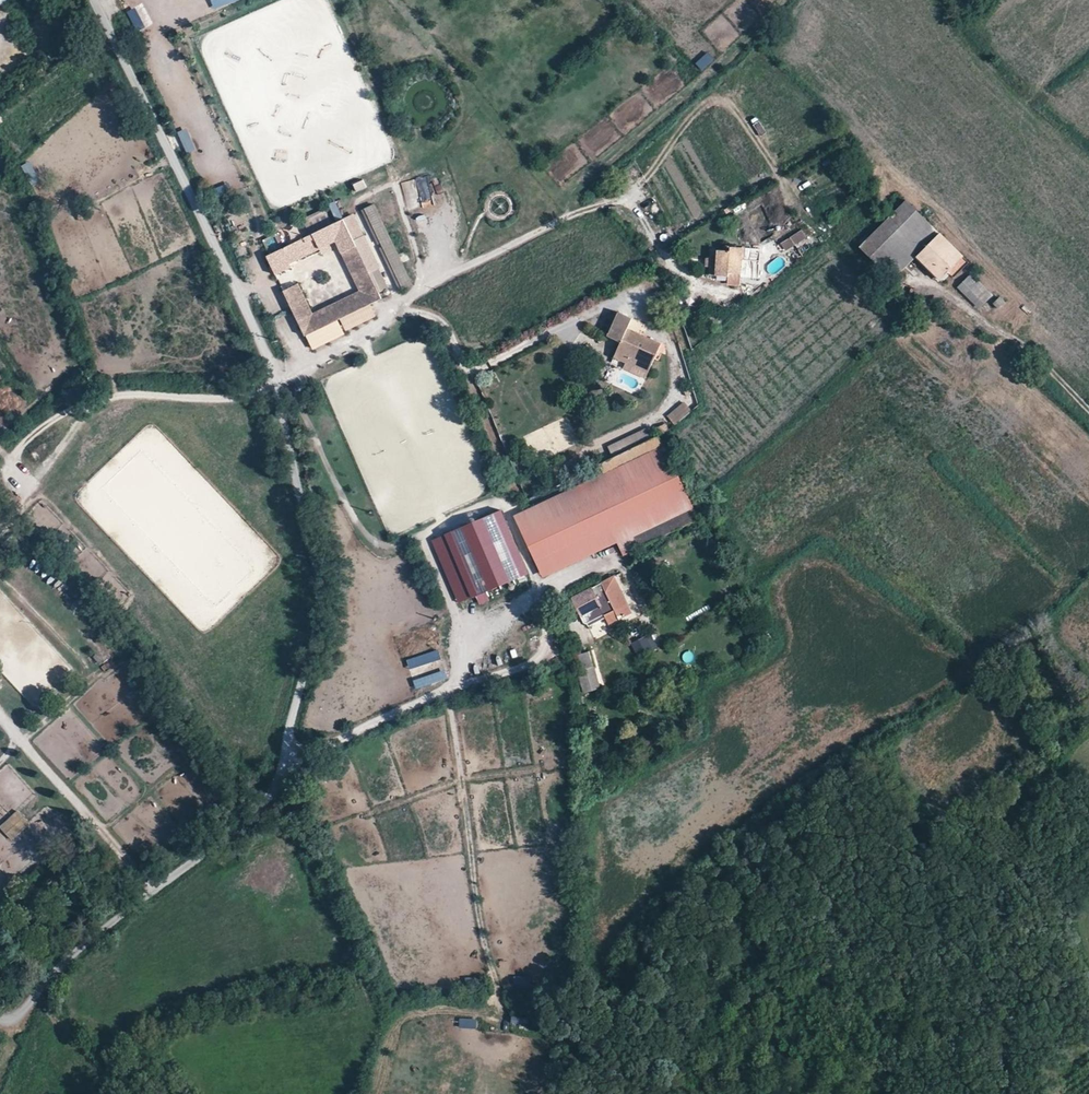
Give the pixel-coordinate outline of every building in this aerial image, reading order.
[(4,9),(12,0),(0,0),(0,6),(4,9)] [(709,52),(695,62),(702,70),(715,60),(709,52)] [(428,176),(401,182),(408,210),(435,204),(428,176)] [(364,179),(354,183),(358,191),(368,187),(364,179)] [(221,199),(233,191),(228,182),(216,189),(221,199)] [(860,248),(893,279),(917,256),(930,268),(941,279),(948,272),(954,278),(970,262),(905,201),(860,248)] [(365,208),(404,288),(413,284),(375,204),(365,208)] [(234,231),(245,226),(240,213),(228,218),(234,231)] [(379,268),(353,213),(343,218),(371,272),(379,268)] [(286,291),(308,335),(383,298),(343,218),(269,255),(278,274),(293,266),(291,263),(323,248),(321,245),(339,236),(367,293),(316,318),(314,314),(300,284),(286,291)] [(803,230),(782,243),(787,252),(808,239),(803,230)] [(266,248),(276,242),(273,235),(262,240),(266,248)] [(314,314),(316,318),(367,293),(339,236),(321,245),(323,248),(323,249),(337,242),(361,291),(314,314)] [(741,278),(753,278),(754,260),(744,259),(745,247),(731,246),(731,251),(719,250),(717,274),(730,275),(729,284),(740,285),(741,278)] [(761,249),(745,247),(744,259),(754,260),(760,260),(761,249)] [(707,257),(707,271),(717,271),(717,257),(707,257)] [(960,288),(981,308),(993,295),(973,275),(960,288)] [(995,303),(1000,309),(1006,302),(1000,297),(995,303)] [(615,358),(649,374),(663,344),(628,328),(632,319),(620,313),(609,337),(622,342),(615,358)] [(307,335),(312,347),(325,342),(320,330),(307,335)] [(686,402),(667,413),(674,424),(693,413),(686,402)] [(602,464),(607,475),(658,452),(660,457),(669,453),(663,438),(602,464)] [(658,452),(607,475),(609,480),(660,457),(658,452)] [(632,532),(689,503),(668,454),(660,457),(609,480),(607,475),(516,515),(539,567),(615,533),(617,539),(619,542),(626,556),(641,548),(632,532)] [(632,532),(641,548),(698,519),(689,503),(632,532)] [(447,534),(477,598),(530,574),(500,509),(447,534)] [(543,575),(619,542),(617,539),(615,533),(539,567),(543,575)] [(676,551),(678,557),(690,553),(688,546),(676,551)] [(574,599),(585,622),(591,623),(607,616),(611,624),(633,614),(617,579),(574,599)] [(603,620),(589,627),(597,641),(610,634),(603,620)] [(758,639),(763,648),(774,642),(769,633),(758,639)] [(646,654),(638,637),(630,640),(638,658),(646,654)] [(702,646),(695,650),(702,661),(708,657),(702,646)] [(417,689),(444,678),(433,651),(406,661),(417,689)] [(581,672),(587,694),(601,690),(601,687),(590,653),(580,655),(585,671),(581,672)] [(997,671),(1006,682),(1013,676),(1004,665),(997,671)] [(325,693),(319,716),(328,719),(334,695),(325,693)] [(0,826),(0,827),(12,841),(30,824),(17,810),(0,826)] [(465,977),(466,988),(481,987),(480,976),(465,977)] [(460,1016),(459,1026),(476,1029),(477,1019),(460,1016)]
